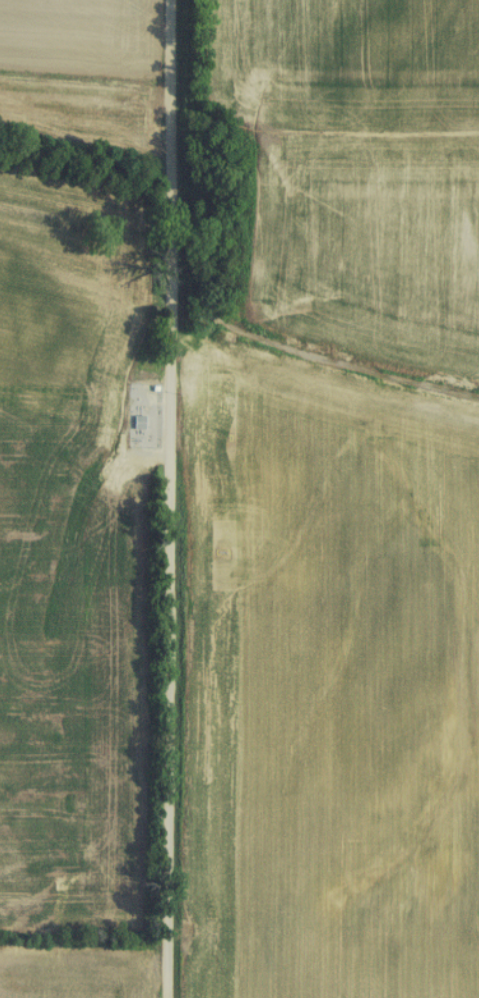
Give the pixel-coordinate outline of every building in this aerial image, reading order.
[(141,417),(129,417),(129,430),(141,430),(141,417)]
